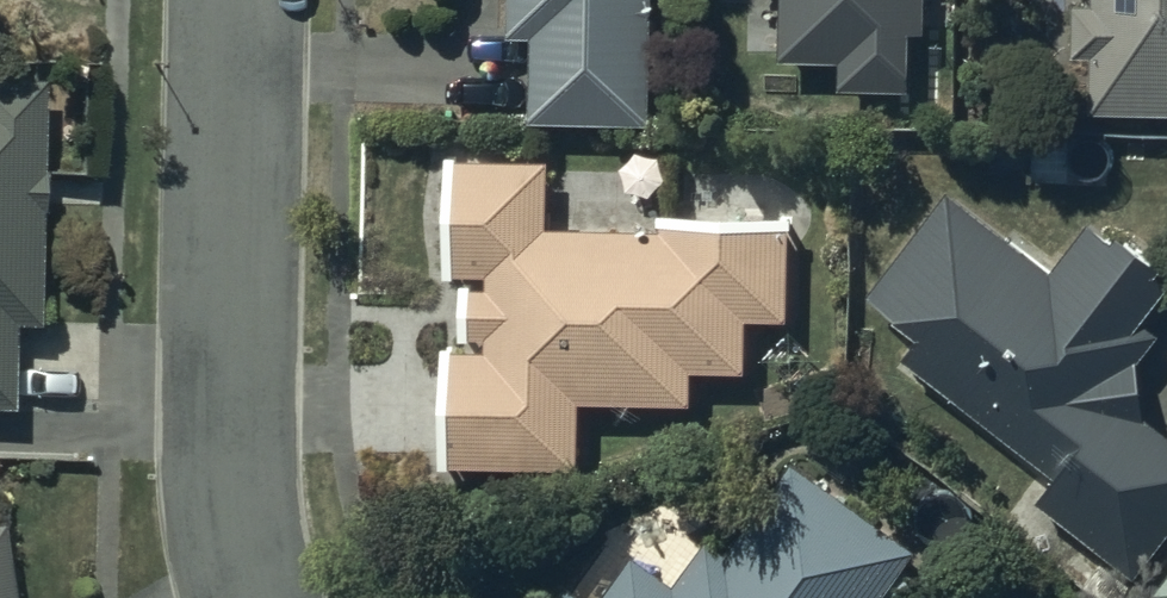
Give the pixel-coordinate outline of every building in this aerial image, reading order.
[(508,24),(528,24),(528,114),(652,114),(652,0),(508,0),(508,24)] [(775,49),(837,49),(838,81),(908,81),(908,22),(922,22),(922,0),(775,0),(775,49)] [(1071,46),(1086,46),(1085,102),(1166,102),(1166,0),(1071,0),(1071,46)] [(10,403),(10,317),(32,317),(32,199),(39,199),(39,72),(0,72),(0,403),(10,403)] [(436,341),(437,452),(575,454),(576,392),(690,394),(691,358),(738,359),(739,304),(782,305),(784,208),(658,205),(658,222),(546,220),(548,150),(448,148),(446,262),(482,263),(482,275),(461,275),(460,326),(482,326),(482,340),(436,341)] [(1166,520),(1166,426),(1139,407),(1135,344),(1154,318),(1138,306),(1164,269),(1087,214),(1054,261),(945,183),(871,287),(922,323),(902,351),(1054,466),(1037,490),(1138,561),(1166,520)] [(548,597),(875,597),(878,594),(884,597),(901,597),(918,575),(897,560),(911,542),(793,453),(725,543),(707,529),(671,577),(631,546),(593,596),(566,575),(548,597)] [(0,526),(0,597),(11,597),(0,526)] [(1148,591),(1157,597),(1166,597),(1166,564),(1148,591)]
